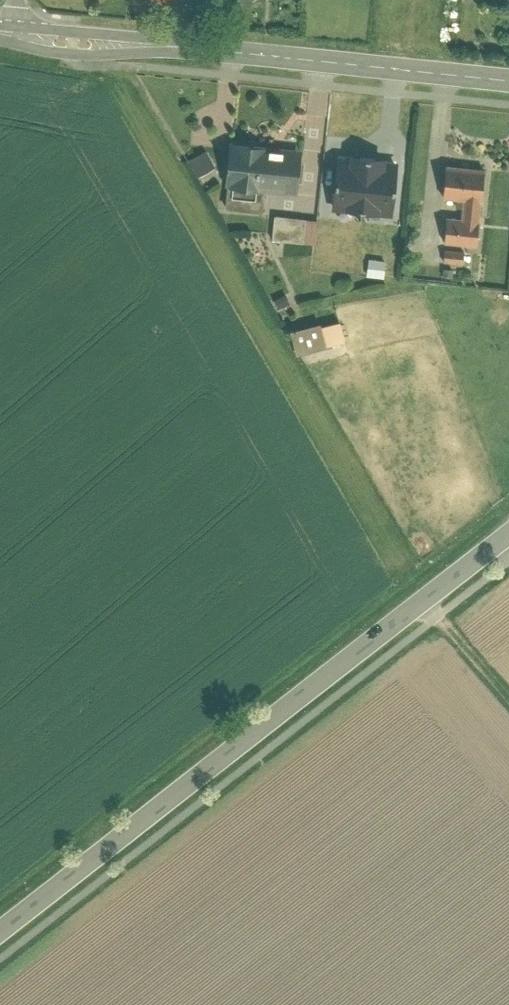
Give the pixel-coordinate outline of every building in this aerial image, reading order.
[(299,148),(230,141),(225,181),(295,188),(299,148)] [(214,164),(205,148),(188,158),(197,174),(214,164)] [(377,157),(336,153),(333,183),(350,185),(374,187),(377,157)] [(486,168),(447,164),(445,193),(461,194),(483,196),(486,168)] [(347,209),(350,185),(333,183),(330,208),(347,209)] [(483,196),(461,194),(459,216),(481,218),(483,196)] [(327,234),(373,239),(376,213),(347,209),(330,208),(327,234)] [(314,217),(273,213),(271,236),(311,240),(314,217)] [(446,215),(443,240),(479,243),(481,218),(459,216),(446,215)] [(466,249),(445,247),(444,261),(465,263),(466,249)] [(373,257),(373,274),(389,274),(390,257),(373,257)] [(319,320),(287,328),(293,353),(326,344),(320,325),(319,320)] [(339,320),(320,325),(326,344),(344,339),(339,320)]
